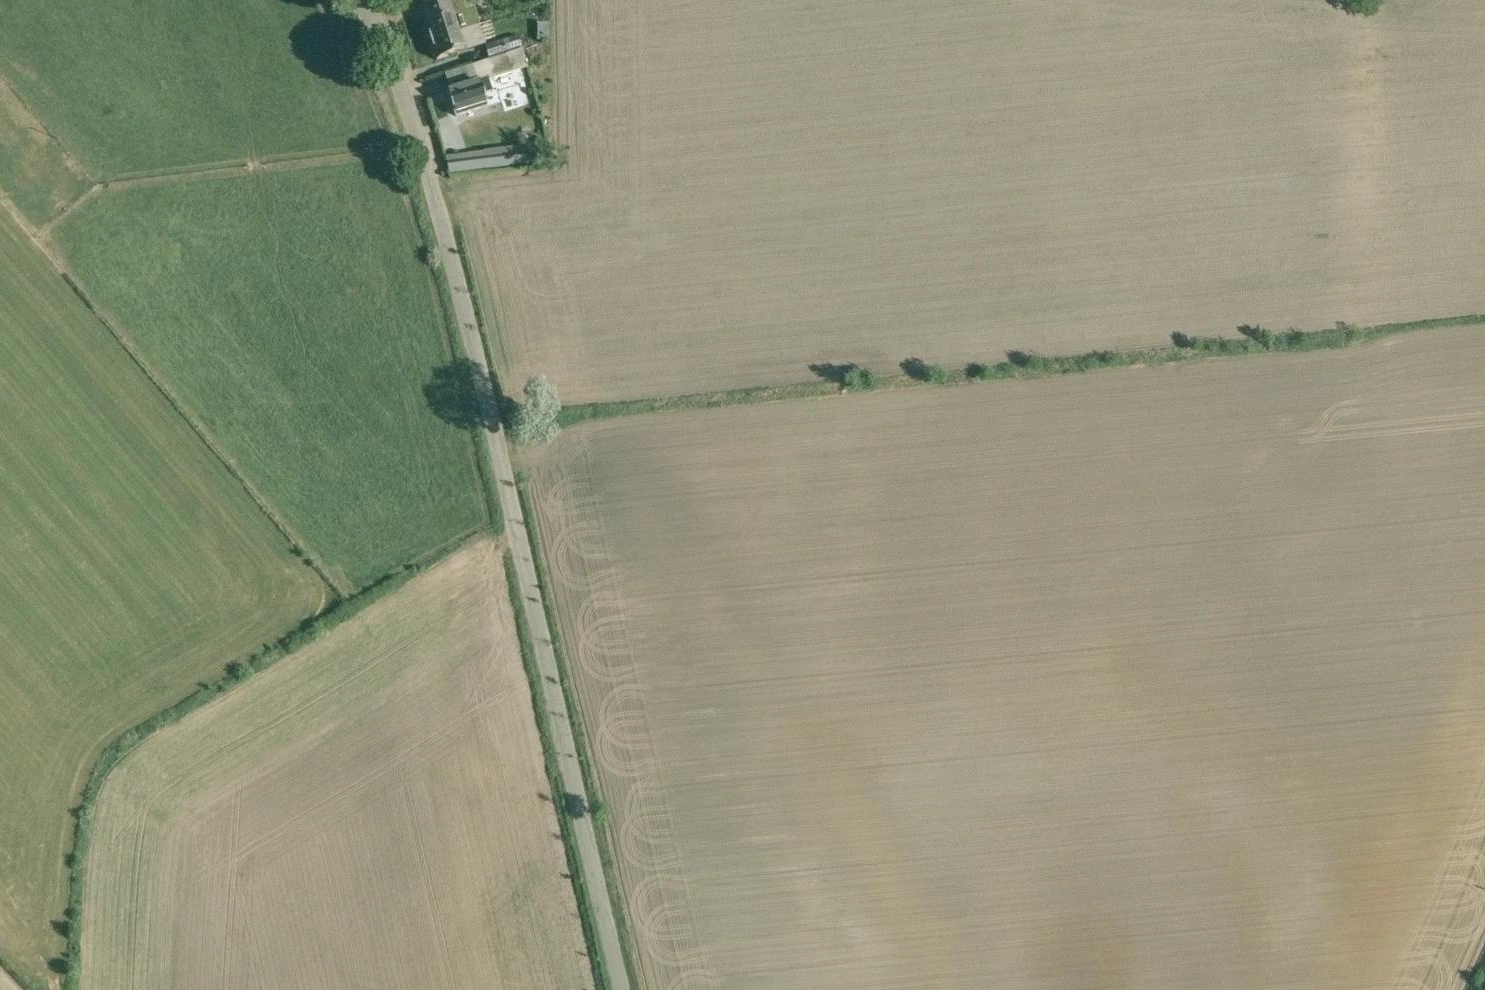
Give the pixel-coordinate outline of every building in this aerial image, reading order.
[(425,23),(430,41),(478,26),(472,8),(425,23)] [(430,41),(436,59),(483,44),(478,26),(430,41)] [(489,58),(520,48),(522,48),(522,47),(523,49),(529,47),(525,33),(518,36),(518,35),(485,45),(489,58)] [(448,89),(456,116),(486,106),(482,94),(492,91),(488,79),(526,67),(520,49),(489,59),(471,65),(476,80),(448,89)] [(499,80),(504,103),(535,96),(530,73),(499,80)] [(507,150),(530,149),(529,141),(507,142),(507,150)] [(445,157),(449,173),(483,170),(481,153),(445,157)]
